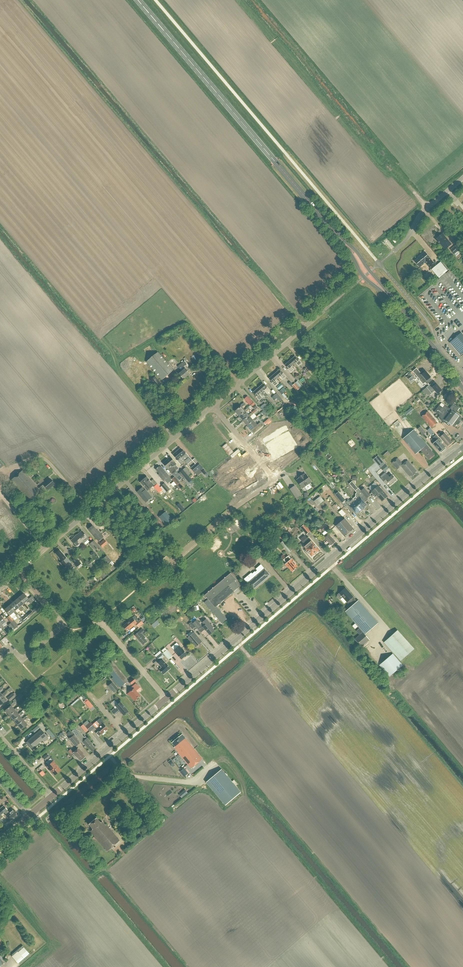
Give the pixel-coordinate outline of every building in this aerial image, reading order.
[(442,234),(436,239),(445,250),(451,244),(442,234)] [(457,257),(462,251),(457,244),(457,245),(451,250),(457,257)] [(431,269),(437,276),(446,268),(440,261),(435,265),(424,252),(418,257),(419,258),(415,261),(420,267),(425,263),(431,269)] [(462,353),(462,335),(461,333),(449,342),(460,355),(462,353)] [(158,352),(146,362),(162,380),(173,371),(158,352)] [(290,361),(294,365),(296,363),(299,367),(302,364),(299,360),(298,360),(295,357),(290,361)] [(288,369),(291,373),(295,370),(292,367),(294,365),(290,361),(285,365),(288,369)] [(188,367),(186,365),(182,368),(183,370),(179,374),(184,379),(190,374),(186,369),(188,367)] [(274,375),(278,379),(280,377),(283,380),(287,377),(283,373),(283,374),(279,370),(274,375)] [(419,372),(416,375),(423,384),(425,382),(427,385),(432,380),(430,378),(431,377),(426,371),(425,372),(423,370),(420,373),(419,372)] [(272,383),(275,387),(281,382),(278,379),(274,375),(269,379),(272,383)] [(157,376),(153,380),(161,389),(165,386),(157,376)] [(298,381),(296,382),(301,388),(304,386),(299,379),(300,379),(298,376),(295,377),(298,381)] [(301,388),(296,382),(294,384),(291,381),(289,383),(291,386),(292,385),(297,391),(301,388)] [(259,388),(262,392),(264,391),(267,394),(271,391),(267,387),(267,388),(264,384),(259,388)] [(435,391),(438,394),(442,390),(436,384),(433,386),(431,384),(427,387),(423,390),(425,392),(428,389),(432,393),(435,391)] [(256,397),(259,401),(263,397),(260,394),(262,392),(259,388),(253,393),(257,396),(256,397)] [(273,397),(276,400),(277,399),(280,402),(283,399),(277,393),(273,397)] [(245,399),(250,405),(254,403),(248,396),(245,399)] [(245,411),(244,410),(242,407),(245,405),(244,403),(240,406),(241,406),(235,411),(239,416),(245,411)] [(452,426),(454,428),(462,418),(459,416),(455,413),(459,408),(454,403),(449,409),(445,405),(443,408),(439,405),(435,412),(440,415),(439,417),(444,422),(445,421),(452,426)] [(412,410),(412,409),(413,408),(412,406),(404,412),(406,415),(412,410)] [(239,416),(243,421),(249,416),(248,415),(246,412),(249,409),(248,407),(244,410),(245,411),(239,416)] [(421,417),(431,428),(438,423),(428,411),(421,417)] [(243,421),(247,426),(253,421),(252,420),(250,417),(253,414),(252,412),(248,415),(249,416),(243,421)] [(252,430),(254,433),(263,426),(260,422),(257,425),(254,421),(257,418),(256,417),(252,420),(253,421),(247,426),(252,430)] [(417,429),(423,436),(426,433),(421,427),(417,429)] [(403,439),(416,454),(421,450),(429,459),(434,455),(431,451),(432,451),(427,445),(414,429),(403,439)] [(441,432),(438,434),(440,437),(445,443),(445,442),(448,445),(449,445),(451,444),(451,443),(452,442),(449,439),(445,433),(443,435),(441,432)] [(289,433),(283,437),(290,449),(296,446),(289,433)] [(436,435),(431,439),(434,443),(433,444),(434,445),(433,445),(435,448),(436,447),(440,452),(440,451),(440,452),(442,450),(442,449),(443,449),(445,447),(439,439),(436,435)] [(283,437),(278,440),(285,452),(290,449),(283,437)] [(278,440),(272,443),(279,455),(285,452),(278,440)] [(272,443),(267,446),(274,458),(279,455),(272,443)] [(177,451),(188,464),(192,461),(186,453),(185,454),(181,448),(177,451)] [(184,466),(185,467),(188,464),(177,451),(173,455),(178,460),(177,461),(180,464),(182,466),(184,466)] [(167,460),(176,471),(179,469),(176,465),(177,464),(175,463),(171,457),(167,460)] [(191,468),(195,473),(199,469),(201,470),(203,468),(195,458),(192,461),(195,465),(191,468)] [(410,477),(412,475),(412,477),(416,473),(415,472),(417,471),(408,460),(403,464),(398,458),(392,463),(398,469),(402,466),(410,477)] [(169,471),(172,474),(173,474),(174,475),(173,475),(174,476),(176,476),(179,481),(182,478),(178,474),(176,471),(167,460),(163,463),(169,470),(169,471)] [(381,467),(385,472),(389,468),(386,464),(383,461),(381,464),(383,466),(381,467)] [(159,466),(156,469),(159,474),(158,475),(160,477),(161,476),(162,477),(161,478),(164,481),(165,480),(168,484),(172,480),(169,477),(170,476),(161,466),(160,467),(159,466)] [(183,469),(180,472),(189,483),(192,480),(188,476),(191,473),(186,467),(183,469)] [(248,467),(242,470),(249,483),(255,480),(248,467)] [(48,490),(54,484),(50,479),(43,484),(43,485),(38,488),(23,470),(11,480),(28,501),(40,492),(41,493),(46,488),(48,490)] [(242,470),(237,473),(244,486),(249,483),(242,470)] [(237,473),(232,476),(239,489),(244,486),(237,473)] [(389,482),(390,484),(396,479),(392,475),(391,473),(388,475),(387,474),(382,479),(386,484),(389,482)] [(303,474),(301,476),(302,477),(297,480),(302,488),(305,486),(309,484),(309,483),(311,482),(306,474),(304,475),(303,474)] [(232,476),(226,480),(233,492),(239,489),(232,476)] [(153,491),(150,487),(153,484),(147,477),(141,482),(150,493),(153,491)] [(352,481),(350,483),(357,492),(356,494),(356,496),(353,499),(362,510),(364,508),(364,507),(367,505),(364,502),(368,500),(360,490),(352,481)] [(165,483),(162,486),(167,492),(170,489),(165,483)] [(154,487),(159,493),(162,490),(157,484),(154,487)] [(377,495),(382,501),(385,499),(386,499),(387,498),(387,497),(388,496),(379,486),(372,492),(376,496),(377,495)] [(360,490),(368,500),(368,499),(367,498),(370,495),(364,487),(361,490),(360,490)] [(143,488),(137,492),(140,495),(141,497),(145,501),(146,502),(148,500),(152,497),(146,490),(145,490),(143,488)] [(301,495),(298,490),(293,493),(296,498),(301,495)] [(338,492),(335,495),(342,503),(345,500),(338,492)] [(352,508),(357,513),(359,511),(360,511),(362,510),(353,499),(350,501),(347,501),(346,502),(351,509),(352,508)] [(177,506),(182,512),(185,509),(179,503),(177,506)] [(166,512),(160,517),(166,525),(172,520),(166,512)] [(345,518),(336,526),(345,537),(354,529),(345,518)] [(320,527),(324,532),(326,530),(328,534),(331,531),(325,523),(320,527)] [(300,528),(306,535),(310,531),(304,524),(300,528)] [(90,531),(100,542),(105,538),(98,530),(97,531),(94,527),(90,531)] [(89,539),(87,537),(81,531),(76,535),(77,536),(75,537),(75,536),(71,540),(76,546),(82,541),(84,543),(89,539)] [(335,541),(329,534),(324,537),(331,545),(335,541)] [(311,541),(310,540),(308,537),(302,542),(305,546),(304,547),(312,555),(319,550),(313,543),(313,544),(311,541)] [(104,539),(99,544),(102,548),(107,543),(104,539)] [(98,546),(93,540),(89,544),(94,550),(98,546)] [(280,543),(289,553),(292,551),(283,541),(280,543)] [(268,546),(274,551),(278,547),(272,542),(268,546)] [(60,562),(64,567),(67,564),(69,562),(66,558),(59,550),(55,554),(59,558),(59,559),(61,561),(60,562)] [(107,555),(103,559),(107,564),(111,561),(107,555)] [(292,559),(291,559),(289,556),(284,560),(287,564),(286,565),(288,567),(292,571),(298,566),(296,564),(296,563),(292,559)] [(76,567),(80,564),(75,558),(71,561),(76,567)] [(248,583),(248,584),(253,589),(270,575),(265,569),(264,569),(261,564),(256,569),(257,570),(255,572),(255,571),(252,574),(251,573),(244,579),(248,583)] [(43,570),(48,576),(53,572),(47,565),(42,569),(43,570)] [(48,576),(43,570),(38,574),(44,581),(49,577),(48,576)] [(231,573),(219,583),(230,595),(231,594),(232,595),(234,593),(233,592),(241,585),(231,573)] [(55,593),(62,587),(58,583),(51,589),(55,593)] [(208,599),(204,603),(222,624),(227,619),(216,606),(230,595),(219,583),(205,595),(208,599)] [(66,592),(62,587),(55,593),(59,598),(66,592)] [(355,639),(361,647),(370,640),(365,634),(378,623),(358,600),(357,602),(353,597),(345,588),(338,594),(337,595),(337,596),(339,599),(341,599),(343,597),(351,607),(345,612),(355,623),(352,626),(360,635),(355,639)] [(59,598),(63,603),(70,597),(66,592),(59,598)] [(24,593),(19,597),(24,603),(27,600),(30,604),(32,602),(29,599),(28,599),(24,593)] [(19,597),(14,601),(19,607),(20,607),(23,604),(25,608),(27,606),(24,603),(19,597)] [(70,597),(63,603),(67,607),(74,601),(70,597)] [(14,611),(15,611),(18,608),(21,612),(22,610),(20,607),(19,607),(14,601),(9,605),(14,611)] [(13,612),(16,616),(18,614),(15,611),(14,611),(9,605),(4,609),(9,615),(13,612)] [(9,615),(7,617),(15,628),(16,628),(18,626),(9,615)] [(214,627),(209,622),(206,618),(202,622),(205,625),(203,626),(210,635),(215,631),(213,628),(214,627)] [(127,622),(123,626),(127,631),(133,626),(131,623),(133,621),(131,619),(127,622)] [(193,623),(198,628),(202,625),(197,620),(193,623)] [(135,635),(143,645),(147,641),(145,638),(146,638),(143,634),(145,632),(142,629),(140,631),(135,635)] [(395,632),(394,633),(386,640),(403,659),(414,649),(405,639),(398,630),(395,632)] [(194,633),(188,638),(196,647),(202,642),(194,633)] [(85,647),(91,654),(96,649),(90,642),(85,647)] [(177,654),(181,659),(187,654),(183,649),(180,645),(174,650),(177,654)] [(173,656),(167,649),(163,653),(169,659),(173,656)] [(380,665),(390,677),(403,665),(393,654),(380,665)] [(159,669),(164,674),(170,668),(166,663),(166,664),(162,659),(158,663),(162,667),(159,669)] [(105,668),(113,677),(111,678),(119,688),(127,681),(112,662),(105,668)] [(118,689),(112,682),(108,686),(114,693),(118,689)] [(130,688),(132,691),(127,694),(128,695),(129,695),(134,700),(135,699),(140,695),(137,693),(141,689),(136,683),(132,686),(132,687),(130,688)] [(9,701),(15,696),(12,693),(7,698),(9,701)] [(89,709),(92,706),(86,699),(83,702),(89,709)] [(5,711),(9,715),(18,707),(14,710),(12,707),(15,704),(14,702),(10,705),(10,706),(5,711)] [(112,711),(115,714),(119,711),(123,715),(128,711),(122,705),(120,702),(115,706),(116,707),(112,711)] [(9,715),(13,720),(22,712),(21,712),(18,714),(16,711),(19,709),(18,707),(9,715)] [(13,720),(17,725),(26,717),(25,716),(22,719),(20,716),(23,713),(22,712),(13,720)] [(17,725),(21,730),(27,725),(24,721),(27,718),(26,717),(17,725)] [(96,733),(99,736),(101,734),(107,729),(103,724),(104,723),(100,718),(96,721),(100,726),(97,729),(99,731),(96,733)] [(83,724),(85,726),(84,727),(89,732),(94,727),(90,722),(87,724),(86,722),(83,724)] [(38,725),(32,730),(35,733),(41,728),(38,725)] [(73,734),(77,738),(80,742),(81,742),(83,744),(84,744),(87,748),(88,747),(91,751),(95,748),(91,744),(87,738),(85,740),(84,739),(74,728),(70,732),(73,735),(73,734)] [(32,745),(33,747),(42,740),(43,741),(48,738),(41,729),(28,740),(29,743),(31,746),(32,745)] [(66,737),(62,732),(57,736),(61,741),(66,737)] [(178,752),(191,768),(203,759),(182,734),(172,742),(177,748),(176,748),(178,751),(178,752)] [(75,747),(79,743),(72,735),(68,739),(75,747)] [(77,758),(78,758),(80,761),(85,757),(82,754),(83,753),(78,748),(72,753),(77,758)] [(47,766),(54,775),(60,770),(53,761),(50,758),(46,762),(48,765),(47,766)] [(206,782),(226,805),(241,792),(222,769),(206,782)] [(185,789),(179,794),(182,798),(188,793),(185,789)] [(120,819),(123,804),(117,802),(114,817),(120,819)] [(13,809),(12,810),(11,809),(8,811),(7,810),(4,806),(0,808),(0,815),(4,812),(5,813),(4,814),(10,820),(16,815),(15,814),(16,813),(13,809)] [(90,830),(88,831),(104,851),(118,840),(101,820),(98,823),(94,818),(86,825),(90,830)] [(10,956),(16,963),(27,953),(21,946),(10,956)]
